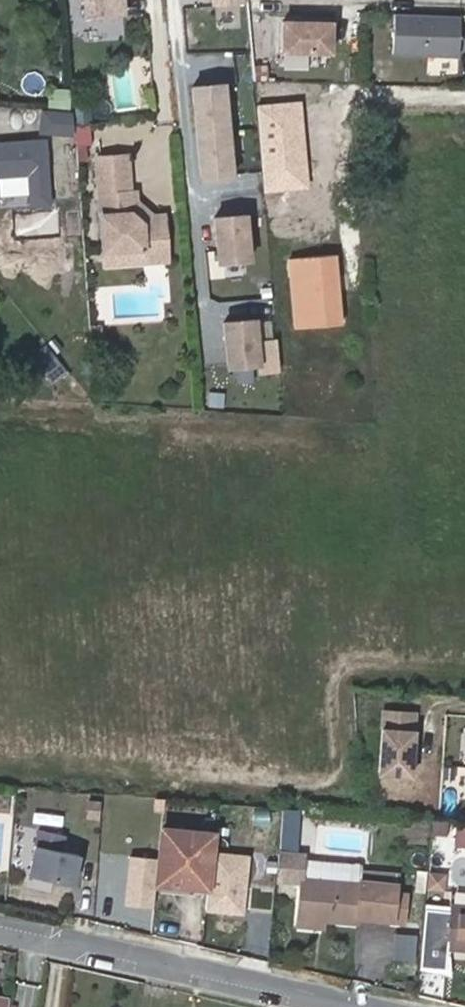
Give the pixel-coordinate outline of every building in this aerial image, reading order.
[(84,18),(127,14),(125,0),(82,0),(84,18)] [(246,0),(211,0),(212,8),(246,6),(246,0)] [(461,15),(396,13),(395,53),(460,55),(461,15)] [(331,54),(331,24),(283,23),(282,53),(331,54)] [(428,55),(426,73),(457,76),(459,57),(428,55)] [(236,179),(228,84),(191,88),(199,182),(236,179)] [(311,190),(306,103),(257,105),(262,192),(311,190)] [(42,108),(40,132),(73,135),(75,111),(42,108)] [(87,118),(75,119),(77,136),(89,135),(87,118)] [(47,142),(0,146),(0,176),(31,174),(34,205),(52,204),(47,142)] [(146,256),(169,255),(166,210),(149,211),(138,202),(136,187),(131,187),(128,150),(98,153),(105,246),(123,244),(127,248),(145,247),(146,256)] [(250,261),(246,216),(215,219),(219,264),(250,261)] [(123,244),(105,246),(107,260),(146,256),(145,247),(127,248),(123,244)] [(342,322),(339,286),(333,287),(332,276),(338,275),(337,253),(290,257),(295,326),(342,322)] [(260,366),(256,321),(224,324),(229,368),(260,366)] [(417,713),(381,711),(377,777),(413,779),(417,713)] [(281,815),(264,813),(260,855),(277,856),(281,815)] [(452,819),(436,817),(434,831),(451,832),(452,819)] [(454,846),(464,847),(464,827),(456,827),(454,846)] [(206,914),(245,918),(251,857),(212,853),(214,835),(214,833),(163,828),(157,889),(208,894),(206,914)] [(75,887),(81,857),(63,853),(66,838),(41,832),(32,878),(75,887)] [(305,874),(307,858),(289,855),(287,871),(305,874)] [(153,909),(157,859),(130,857),(127,907),(153,909)] [(396,894),(397,875),(361,872),(360,885),(304,879),(300,917),(324,919),(356,921),(357,919),(378,920),(379,902),(395,903),(394,922),(404,923),(406,895),(396,894)] [(447,875),(430,873),(428,888),(446,889),(447,875)] [(394,922),(395,903),(379,902),(378,920),(394,922)] [(424,903),(419,971),(448,974),(450,947),(464,949),(464,906),(424,903)] [(324,919),(300,917),(299,923),(323,926),(324,919)]
